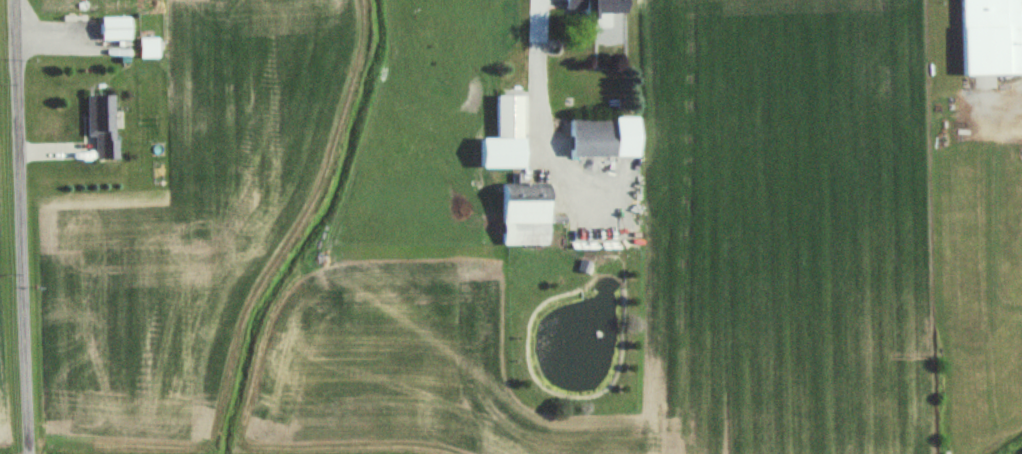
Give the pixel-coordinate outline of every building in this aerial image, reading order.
[(563,12),(582,11),(583,21),(593,20),(593,14),(623,13),(622,4),(611,4),(611,0),(562,0),(563,12)] [(960,76),(1018,75),(1017,0),(958,0),(960,76)] [(609,28),(608,17),(591,17),(591,29),(609,28)] [(101,19),(102,41),(130,41),(129,19),(101,19)] [(136,59),(155,59),(154,39),(136,39),(136,59)] [(521,169),(520,96),(493,96),(493,140),(478,140),(478,170),(521,169)] [(87,98),(89,138),(95,137),(96,160),(118,159),(118,142),(116,142),(114,97),(87,98)] [(568,159),(636,158),(635,118),(611,119),(612,136),(587,137),(587,123),(568,123),(568,159)] [(546,246),(546,186),(500,186),(500,246),(546,246)]
